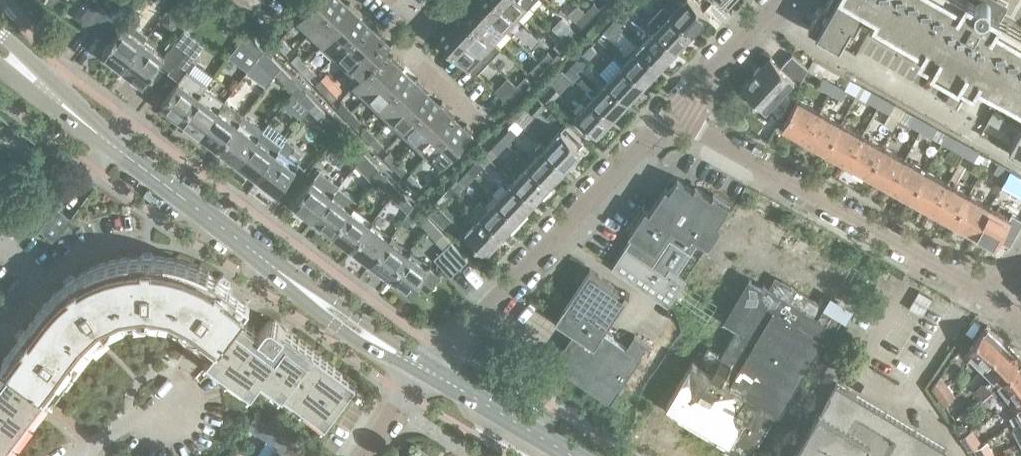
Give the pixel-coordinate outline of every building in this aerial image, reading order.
[(338,3),(335,0),(316,0),(299,19),(311,31),(338,3)] [(492,41),(503,29),(473,0),(464,0),(463,1),(470,8),(463,14),(492,41)] [(497,0),(473,0),(503,29),(515,17),(497,0)] [(515,17),(526,4),(522,0),(497,0),(515,17)] [(670,11),(669,11),(690,31),(707,14),(692,0),(680,0),(670,11)] [(856,23),(867,4),(868,3),(864,0),(828,0),(825,4),(825,5),(856,23)] [(1001,89),(1020,101),(1020,37),(995,22),(1000,14),(990,8),(991,7),(991,6),(991,4),(991,3),(990,2),(990,0),(989,0),(977,0),(976,0),(964,0),(962,3),(957,0),(864,0),(868,3),(867,4),(879,11),(875,17),(925,45),(917,59),(970,89),(978,76),(990,83),(1001,89)] [(590,18),(600,7),(594,1),(585,11),(584,12),(590,18)] [(81,22),(92,31),(106,12),(96,2),(81,22)] [(338,3),(311,31),(324,43),(357,8),(350,2),(344,9),(338,3)] [(825,5),(825,4),(822,2),(809,25),(840,43),(848,29),(856,34),(861,26),(856,23),(825,5)] [(569,12),(583,25),(590,18),(584,12),(585,11),(577,3),(569,12)] [(101,51),(122,67),(143,40),(148,34),(135,24),(137,21),(139,18),(139,15),(139,12),(138,10),(134,4),(124,14),(117,21),(106,12),(92,31),(108,43),(101,51)] [(114,4),(106,12),(117,21),(124,14),(114,4)] [(646,21),(654,28),(654,27),(675,47),(690,31),(669,11),(670,11),(662,4),(646,21)] [(357,8),(324,43),(336,54),(362,26),(356,20),(362,13),(357,8)] [(622,9),(612,20),(618,27),(629,16),(622,9)] [(451,14),(446,20),(488,60),(489,60),(499,48),(492,41),(463,14),(458,20),(451,14)] [(488,60),(446,20),(440,26),(447,32),(441,38),(434,32),(434,33),(476,72),(488,60)] [(610,36),(618,27),(612,20),(603,30),(610,36)] [(556,30),(562,35),(560,37),(566,43),(577,31),(571,25),(570,27),(564,22),(556,30)] [(369,31),(362,26),(336,54),(348,65),(380,30),(375,25),(369,31)] [(637,45),(659,65),(675,47),(654,27),(654,28),(637,45)] [(168,71),(179,79),(161,103),(181,118),(205,86),(206,87),(208,84),(189,70),(197,60),(194,58),(205,44),(185,29),(176,40),(184,49),(169,69),(168,71)] [(265,47),(248,30),(241,39),(260,54),(265,47)] [(381,43),(387,36),(380,30),(348,65),(360,76),(361,78),(381,56),(393,42),(392,41),(386,48),(381,43)] [(276,42),(285,51),(291,45),(282,36),(276,42)] [(554,44),(560,49),(566,43),(560,37),(554,44)] [(159,62),(169,69),(184,49),(176,40),(164,55),(143,40),(122,67),(144,83),(159,62)] [(591,43),(579,55),(586,61),(597,49),(591,43)] [(621,62),(643,82),(659,65),(637,45),(621,62)] [(548,50),(538,62),(543,67),(554,55),(548,50)] [(300,67),(306,62),(297,52),(292,58),(300,67)] [(741,86),(751,95),(750,97),(754,101),(756,99),(766,109),(794,79),(798,83),(806,67),(791,52),(779,65),(770,56),(760,66),(758,65),(753,71),(754,73),(741,86)] [(387,61),(381,56),(361,78),(360,76),(353,84),(366,96),(400,60),(393,54),(387,61)] [(577,70),(586,61),(579,55),(571,64),(577,70)] [(275,72),(281,65),(272,56),(266,63),(275,72)] [(366,96),(378,108),(406,78),(399,72),(405,65),(400,60),(366,96)] [(306,62),(300,67),(309,76),(315,71),(306,62)] [(531,69),(537,74),(543,67),(538,62),(531,69)] [(605,79),(627,99),(643,82),(621,62),(605,79)] [(281,65),(275,72),(292,90),(297,82),(281,65)] [(569,67),(565,71),(585,89),(584,90),(587,93),(588,92),(591,88),(569,67)] [(525,74),(516,84),(522,90),(531,80),(525,74)] [(522,90),(516,84),(507,76),(495,89),(510,103),(522,90)] [(818,86),(830,92),(836,83),(823,76),(818,86)] [(323,91),(329,86),(321,77),(315,82),(323,91)] [(378,108),(390,119),(425,84),(418,77),(411,84),(406,78),(378,108)] [(605,79),(591,94),(590,95),(611,115),(627,99),(605,79)] [(561,91),(551,81),(541,91),(552,101),(561,91)] [(297,82),(292,90),(309,107),(314,100),(297,82)] [(842,99),(847,89),(836,83),(830,92),(842,99)] [(390,119),(403,131),(431,102),(423,95),(430,89),(425,84),(390,119)] [(181,118),(200,132),(218,108),(219,109),(225,101),(206,87),(205,86),(181,118)] [(329,86),(323,91),(332,101),(338,95),(329,86)] [(305,113),(309,107),(292,90),(285,98),(305,113)] [(591,94),(588,92),(587,93),(584,90),(579,95),(585,101),(574,112),(575,113),(571,118),(590,135),(594,131),(595,132),(611,115),(590,95),(591,94)] [(866,99),(878,106),(884,97),(871,90),(866,99)] [(536,114),(547,104),(540,97),(530,108),(536,114)] [(890,112),(895,103),(884,97),(878,106),(890,112)] [(805,137),(820,110),(798,98),(783,125),(805,137)] [(314,100),(309,107),(320,119),(317,121),(330,135),(338,124),(314,100)] [(403,131),(415,142),(449,107),(442,100),(436,107),(431,102),(403,131)] [(350,113),(353,110),(344,101),(338,107),(347,116),(350,113)] [(449,107),(415,142),(428,154),(455,125),(448,118),(454,111),(449,107)] [(200,132),(219,147),(237,123),(237,122),(219,109),(218,108),(200,132)] [(350,113),(347,116),(356,125),(361,119),(353,110),(350,113)] [(820,110),(805,137),(826,149),(841,122),(820,110)] [(1013,140),(1020,122),(992,110),(984,128),(1013,140)] [(219,147),(239,161),(257,137),(263,129),(264,128),(244,112),(237,122),(237,123),(219,147)] [(909,123),(921,130),(926,120),(914,113),(909,123)] [(932,136),(937,126),(926,120),(921,130),(932,136)] [(841,122),(826,149),(847,161),(862,134),(841,122)] [(474,130),(467,123),(461,130),(455,125),(428,154),(440,166),(441,165),(444,168),(469,143),(465,139),(474,130)] [(566,124),(562,128),(561,127),(544,145),(543,146),(564,165),(581,147),(579,145),(584,141),(566,124)] [(370,140),(376,134),(367,125),(361,131),(370,140)] [(511,126),(500,137),(507,143),(517,132),(511,126)] [(239,161),(257,175),(282,143),(263,129),(257,137),(239,161)] [(1009,149),(1020,156),(1020,129),(1009,149)] [(942,141),(963,154),(969,144),(947,132),(942,141)] [(376,134),(370,140),(378,149),(384,143),(376,134)] [(862,134),(847,161),(868,173),(884,146),(862,134)] [(498,153),(507,143),(500,137),(491,146),(498,153)] [(282,143),(257,175),(277,190),(295,166),(285,158),(295,144),(286,138),(282,143)] [(358,159),(364,151),(355,142),(348,149),(358,159)] [(528,163),(548,182),(564,165),(543,146),(544,145),(541,142),(535,148),(538,151),(528,163)] [(975,160),(980,150),(969,144),(963,154),(975,160)] [(884,146),(868,173),(890,185),(905,158),(884,146)] [(393,165),(399,159),(390,150),(384,155),(393,165)] [(381,170),(364,151),(358,159),(368,169),(366,171),(374,179),(375,177),(381,170)] [(478,158),(467,169),(474,175),(484,164),(478,158)] [(905,158),(890,185),(911,197),(926,170),(905,158)] [(393,165),(402,173),(407,168),(399,159),(393,165)] [(1006,177),(1011,168),(999,161),(994,170),(1006,177)] [(512,179),(533,199),(548,182),(528,163),(512,179)] [(1011,168),(1006,177),(1002,184),(1020,195),(1020,174),(1011,168)] [(458,179),(459,180),(464,185),(474,175),(467,169),(458,179)] [(392,194),(397,187),(381,170),(375,177),(392,194)] [(926,170),(911,197),(932,209),(947,182),(926,170)] [(405,177),(414,186),(420,180),(411,171),(405,177)] [(719,221),(731,202),(714,191),(712,194),(697,184),(694,187),(679,176),(668,192),(664,189),(651,209),(646,205),(629,230),(634,234),(626,245),(652,262),(669,237),(691,251),(700,238),(708,244),(722,223),(719,221)] [(314,218),(332,194),(312,178),(294,203),(314,218)] [(496,196),(517,215),(533,199),(512,179),(496,196)] [(947,182),(932,209),(953,221),(968,194),(947,182)] [(457,190),(453,186),(451,184),(441,195),(447,200),(457,190)] [(399,188),(397,187),(392,194),(402,205),(409,199),(399,189),(399,188)] [(332,194),(314,218),(333,232),(351,208),(332,194)] [(968,194),(953,221),(974,233),(989,206),(968,194)] [(517,215),(496,196),(488,205),(480,198),(473,206),(501,233),(517,215)] [(34,217),(34,218),(43,226),(59,205),(49,197),(34,217)] [(426,208),(443,225),(452,217),(435,200),(426,208)] [(70,213),(59,205),(43,226),(52,236),(70,213)] [(501,233),(473,206),(467,213),(474,220),(465,230),(486,249),(501,233)] [(989,206),(974,233),(996,245),(1011,218),(989,206)] [(333,232),(352,246),(370,222),(351,208),(333,232)] [(417,217),(427,228),(432,220),(424,211),(417,217)] [(437,238),(443,232),(432,220),(427,228),(437,238)] [(389,237),(370,222),(352,246),(371,261),(389,237)] [(371,261),(390,275),(409,251),(389,237),(371,261)] [(468,258),(451,241),(442,249),(460,266),(468,258)] [(668,303),(686,277),(669,265),(665,271),(652,262),(626,245),(612,265),(668,303)] [(460,266),(442,249),(434,257),(451,275),(460,266)] [(410,290),(416,282),(426,290),(439,274),(409,251),(390,275),(410,290)] [(124,312),(133,311),(146,309),(146,318),(147,318),(147,309),(170,313),(187,261),(183,260),(176,258),(169,256),(162,255),(155,255),(155,254),(145,254),(140,254),(133,255),(126,256),(119,257),(112,259),(107,260),(122,313),(125,322),(127,321),(124,312)] [(70,278),(66,281),(64,282),(64,283),(58,288),(52,293),(47,299),(42,305),(41,307),(84,340),(92,345),(92,344),(85,339),(101,323),(107,331),(108,330),(102,323),(122,313),(107,260),(105,261),(98,263),(91,266),(83,270),(77,274),(76,273),(70,278)] [(185,331),(186,332),(192,325),(197,328),(207,336),(223,350),(242,324),(256,304),(244,294),(241,292),(230,285),(218,275),(218,276),(211,272),(204,268),(197,265),(190,262),(187,261),(170,313),(167,322),(168,322),(171,314),(191,324),(185,331)] [(635,333),(627,346),(603,330),(629,292),(625,290),(624,291),(589,268),(555,318),(574,331),(552,363),(610,402),(641,356),(639,355),(648,341),(635,333)] [(751,453),(755,446),(777,410),(780,412),(823,339),(827,341),(843,315),(781,278),(775,289),(764,282),(722,352),(708,343),(697,361),(693,358),(666,402),(751,453)] [(909,307),(923,315),(933,298),(920,289),(909,307)] [(46,391),(53,397),(54,396),(47,390),(58,376),(65,381),(66,380),(58,375),(65,366),(73,371),(73,370),(66,364),(73,355),(80,361),(81,360),(74,354),(84,340),(41,307),(26,326),(17,338),(2,358),(4,360),(4,361),(9,365),(45,392),(46,391)] [(242,324),(223,350),(215,360),(229,371),(226,375),(227,376),(230,371),(250,387),(247,391),(248,392),(263,374),(282,388),(279,393),(280,394),(283,389),(303,404),(300,409),(301,410),(304,405),(324,420),(321,425),(322,426),(353,385),(289,337),(292,333),(293,334),(294,333),(276,319),(274,318),(272,318),(271,318),(269,318),(268,319),(266,320),(256,334),(242,324)] [(983,366),(1007,342),(988,325),(967,350),(983,366)] [(983,396),(984,396),(993,389),(992,388),(998,382),(1020,363),(1020,358),(1015,351),(1007,342),(983,366),(987,369),(992,376),(986,381),(985,380),(976,387),(983,396)] [(1004,390),(1011,400),(1020,393),(1020,363),(998,382),(992,388),(993,389),(997,395),(1004,390)] [(14,434),(19,437),(19,436),(14,433),(30,413),(34,416),(35,415),(30,412),(45,392),(9,365),(0,377),(0,452),(14,434)] [(932,386),(945,404),(956,394),(941,374),(932,386)] [(947,448),(836,381),(828,394),(830,395),(821,409),(819,408),(797,446),(799,447),(793,455),(942,455),(947,448)] [(1015,423),(1016,424),(1020,420),(1020,393),(1011,400),(1014,403),(1018,410),(1010,415),(1015,423)] [(292,453),(299,443),(261,418),(257,416),(249,425),(252,428),(276,443),(268,455),(297,455),(292,453)] [(972,427),(959,435),(968,449),(981,441),(972,427)] [(979,455),(991,455),(995,454),(986,439),(973,447),(979,455)]
